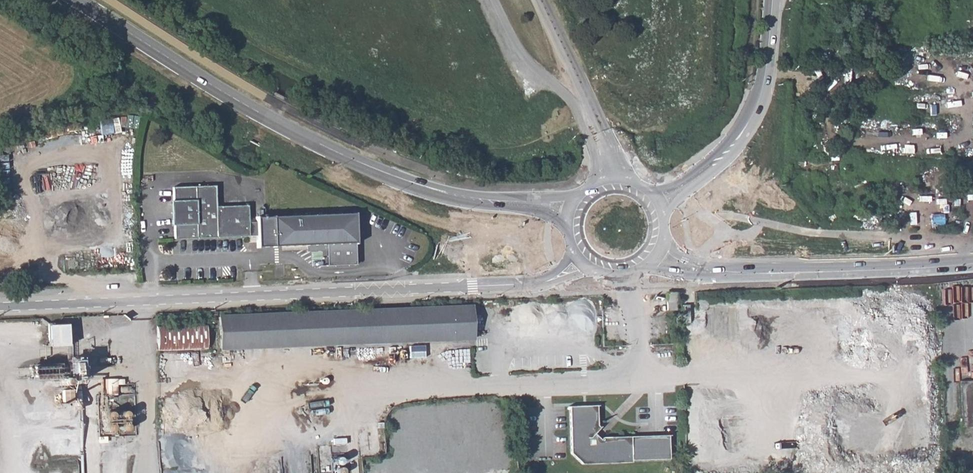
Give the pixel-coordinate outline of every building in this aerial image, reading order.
[(172,187),(174,238),(247,236),(255,236),(255,248),(356,243),(354,214),(255,219),(254,223),(251,224),(248,206),(218,206),(216,186),(172,187)] [(677,311),(676,293),(666,294),(667,311),(677,311)] [(219,317),(221,350),(472,340),(472,305),(219,317)] [(66,341),(70,341),(69,325),(47,326),(48,343),(45,343),(44,348),(67,348),(66,341)] [(157,328),(158,351),(208,350),(207,325),(157,328)] [(30,368),(31,378),(58,377),(57,368),(30,368)] [(107,389),(108,394),(117,393),(117,388),(124,387),(123,380),(117,380),(117,379),(102,380),(102,388),(107,389)] [(962,426),(972,426),(972,381),(960,381),(962,426)] [(599,405),(570,406),(571,453),(582,463),(632,463),(632,461),(669,460),(669,436),(603,437),(600,439),(598,437),(596,436),(603,428),(600,425),(599,405)] [(23,413),(24,421),(68,419),(68,411),(23,413)]
